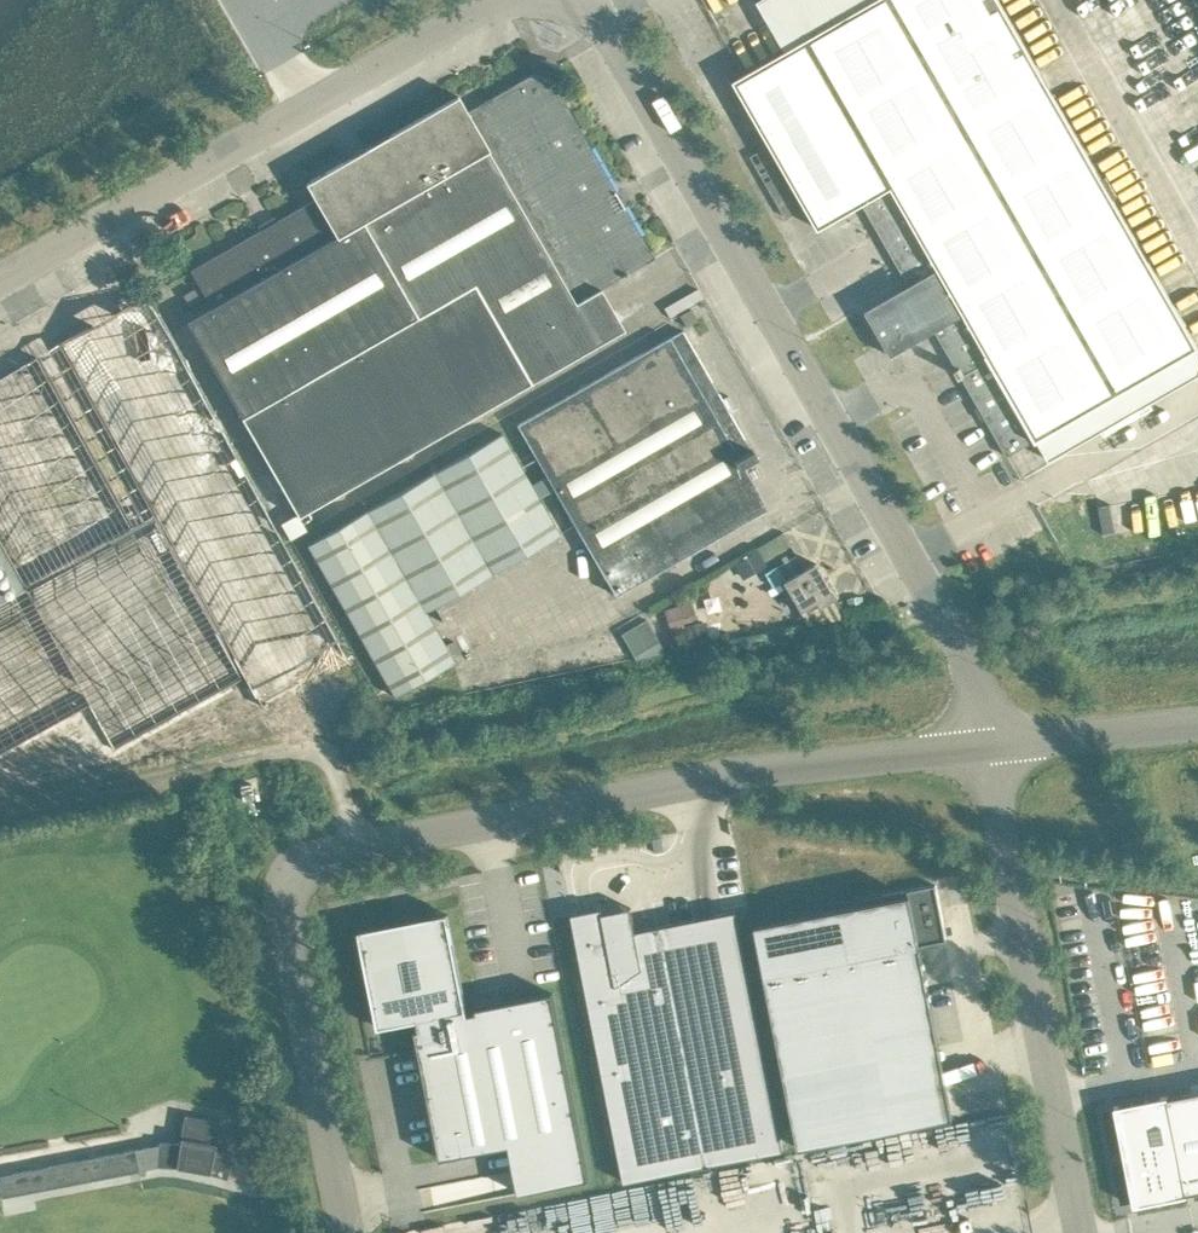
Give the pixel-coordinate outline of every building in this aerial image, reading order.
[(1000,0),(875,0),(786,51),(735,80),(820,228),(864,204),(911,286),(869,310),(868,309),(866,310),(892,356),(895,355),(894,353),(936,329),(958,368),(957,369),(961,377),(962,376),(1008,456),(1197,347),(1000,0)] [(552,79),(556,64),(536,59),(533,73),(467,111),(489,150),(576,303),(624,275),(625,277),(629,275),(626,269),(632,265),(634,269),(655,257),(650,250),(648,251),(556,90),(558,89),(552,79)] [(489,150),(467,111),(458,95),(306,183),(315,199),(337,238),(363,223),(489,150)] [(576,303),(489,150),(363,223),(418,317),(474,284),(531,383),(624,329),(623,328),(598,342),(576,303)] [(418,317),(363,223),(337,238),(315,199),(191,270),(212,307),(187,322),(199,343),(243,419),(418,317)] [(474,284),(418,317),(243,419),(299,518),(510,394),(531,383),(474,284)] [(200,299),(194,288),(183,294),(190,305),(200,299)] [(691,309),(680,315),(686,325),(697,319),(691,309)] [(743,464),(757,456),(752,449),(751,450),(682,330),(519,423),(617,594),(679,559),(668,541),(757,490),(743,464)] [(502,432),(306,544),(393,696),(454,660),(425,610),(560,533),(502,432)] [(783,581),(800,611),(807,623),(847,616),(816,563),(783,581)] [(884,900),(756,925),(800,1148),(954,1117),(954,1114),(917,1122),(904,1052),(940,1044),(920,945),(947,940),(936,884),(883,895),(884,900)] [(784,1150),(737,911),(637,931),(632,907),(604,913),(603,908),(572,914),(625,1182),(784,1150)] [(448,913),(362,930),(381,1027),(420,1019),(421,1029),(416,1030),(441,1159),(510,1145),(520,1193),(590,1179),(553,993),(477,1008),(478,1012),(468,1014),(448,913)] [(1167,1098),(1166,1096),(1112,1107),(1113,1110),(1117,1109),(1135,1203),(1131,1204),(1132,1207),(1186,1196),(1186,1195),(1197,1192),(1197,1092),(1167,1098)] [(159,1143),(134,1148),(0,1174),(0,1196),(138,1169),(156,1165),(175,1166),(209,1172),(226,1178),(232,1154),(214,1149),(219,1120),(184,1114),(179,1142),(159,1141),(159,1143)]
